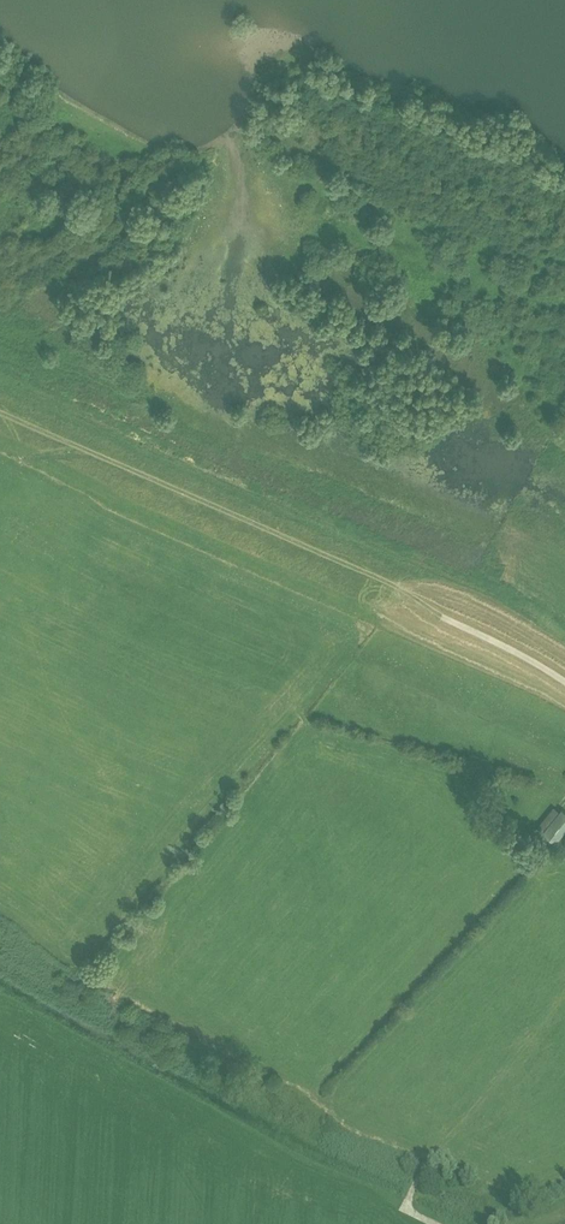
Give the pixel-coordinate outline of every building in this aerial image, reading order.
[(469,761),(487,767),(489,760),(470,754),(469,761)] [(555,841),(564,829),(564,811),(563,809),(544,832),(555,841)] [(555,841),(560,845),(564,840),(564,829),(555,841)]
